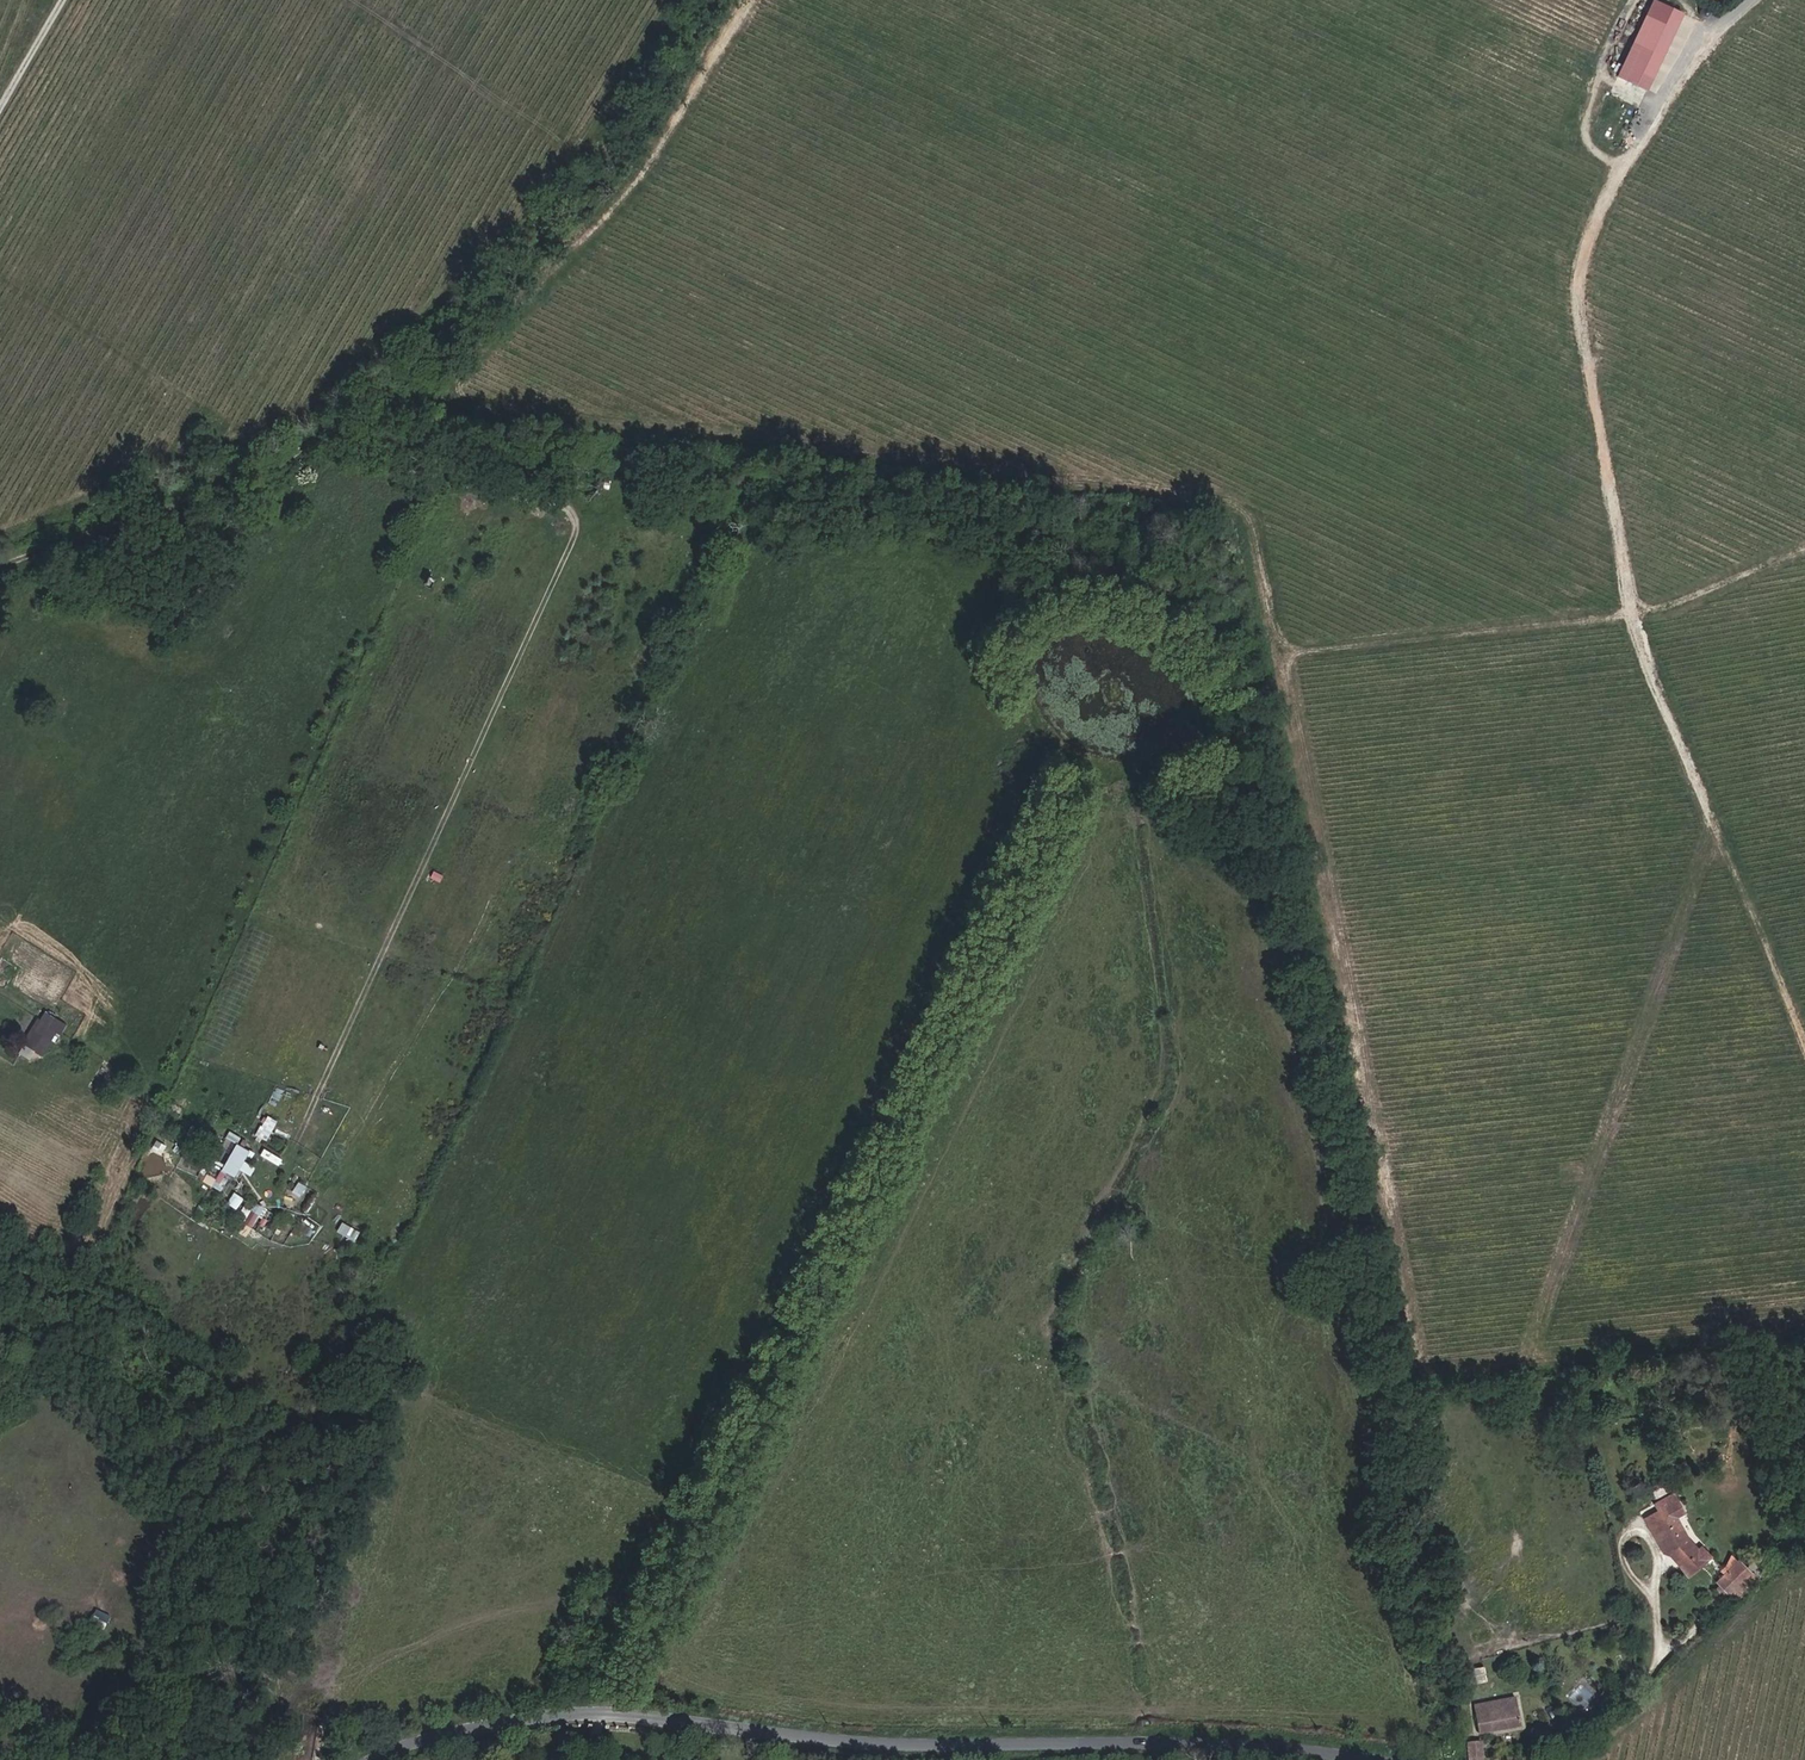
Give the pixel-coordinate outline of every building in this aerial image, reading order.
[(1688,14),(1657,1),(1620,76),(1651,92),(1688,14)] [(17,1052),(30,1059),(35,1052),(43,1057),(64,1022),(43,1009),(17,1052)] [(266,1115),(259,1133),(269,1137),(276,1119),(266,1115)] [(236,1178),(249,1148),(233,1142),(218,1178),(206,1173),(203,1181),(223,1190),(230,1175),(236,1178)] [(256,1201),(244,1220),(254,1227),(266,1207),(256,1201)] [(1663,1510),(1650,1518),(1669,1552),(1671,1550),(1694,1575),(1715,1555),(1706,1545),(1703,1549),(1692,1538),(1690,1540),(1673,1511),(1684,1506),(1680,1495),(1660,1503),(1663,1510)] [(1684,1506),(1673,1511),(1690,1540),(1692,1538),(1690,1536),(1681,1517),(1687,1512),(1684,1506)] [(1738,1602),(1762,1580),(1745,1561),(1721,1583),(1738,1602)] [(1489,1681),(1486,1666),(1471,1670),(1474,1684),(1489,1681)] [(1521,1698),(1465,1710),(1471,1737),(1491,1732),(1527,1724),(1521,1698)] [(1497,1757),(1491,1732),(1471,1737),(1475,1759),(1485,1759),(1497,1757)]
